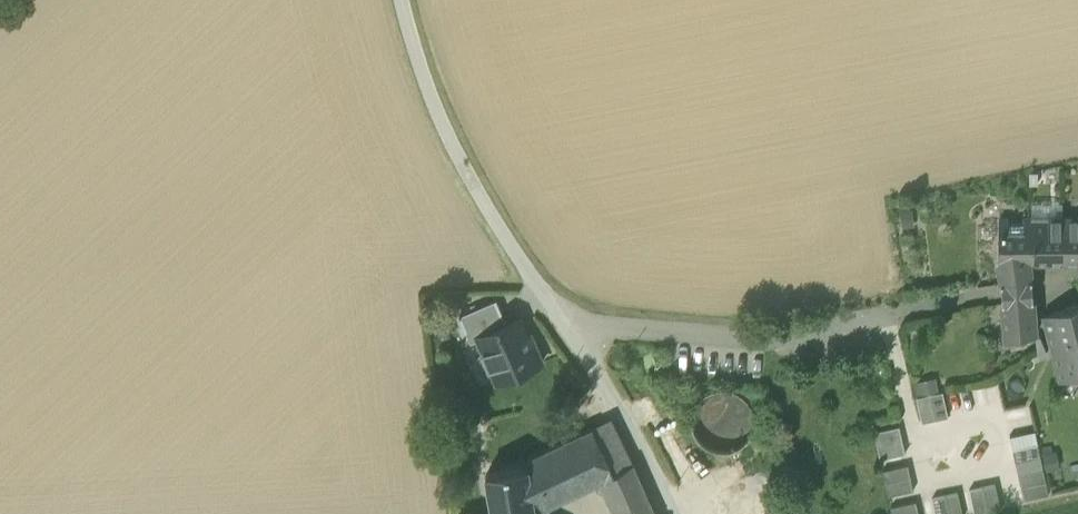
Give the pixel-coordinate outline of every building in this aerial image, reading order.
[(1031,204),(1031,219),(1063,219),(1063,204),(1031,204)] [(999,261),(1030,262),(1077,263),(1077,219),(1063,219),(1031,219),(999,219),(999,261)] [(999,261),(1001,285),(1032,281),(1030,262),(999,261)] [(1001,285),(1003,301),(1033,298),(1032,281),(1001,285)] [(465,293),(466,305),(481,304),(481,291),(465,293)] [(1035,325),(1033,298),(1003,301),(1006,341),(1036,334),(1035,325)] [(459,315),(466,329),(502,314),(496,299),(459,315)] [(1062,380),(1077,375),(1077,304),(1044,315),(1062,380)] [(471,342),(485,336),(484,334),(507,324),(502,314),(466,329),(471,342)] [(484,351),(498,382),(542,362),(535,345),(531,346),(519,318),(507,324),(484,334),(485,336),(490,348),(484,351)] [(914,381),(917,397),(939,392),(936,377),(914,381)] [(754,426),(752,409),(743,396),(728,389),(711,390),(698,399),(691,414),(692,431),(702,444),(717,451),(733,450),(747,441),(754,426)] [(917,397),(922,422),(948,417),(943,392),(939,392),(917,397)] [(536,512),(604,479),(633,463),(611,419),(524,460),(527,467),(536,512)] [(874,432),(880,459),(905,453),(899,426),(874,432)] [(1010,436),(1015,462),(1041,457),(1035,431),(1010,436)] [(1061,468),(1056,450),(1041,453),(1046,471),(1061,468)] [(1043,468),(1041,457),(1015,462),(1018,474),(1043,468)] [(619,513),(655,513),(633,463),(604,479),(608,490),(619,513)] [(883,470),(889,496),(914,490),(908,464),(883,470)] [(536,512),(527,467),(489,474),(489,473),(487,473),(487,476),(493,513),(536,513),(536,512)] [(1018,474),(1024,500),(1049,494),(1043,468),(1018,474)] [(975,513),(976,513),(1001,508),(995,483),(969,489),(975,513)] [(936,513),(963,513),(958,492),(932,497),(936,513)] [(893,513),(919,513),(916,501),(891,507),(893,513)] [(748,504),(724,511),(725,513),(751,513),(748,504)]
